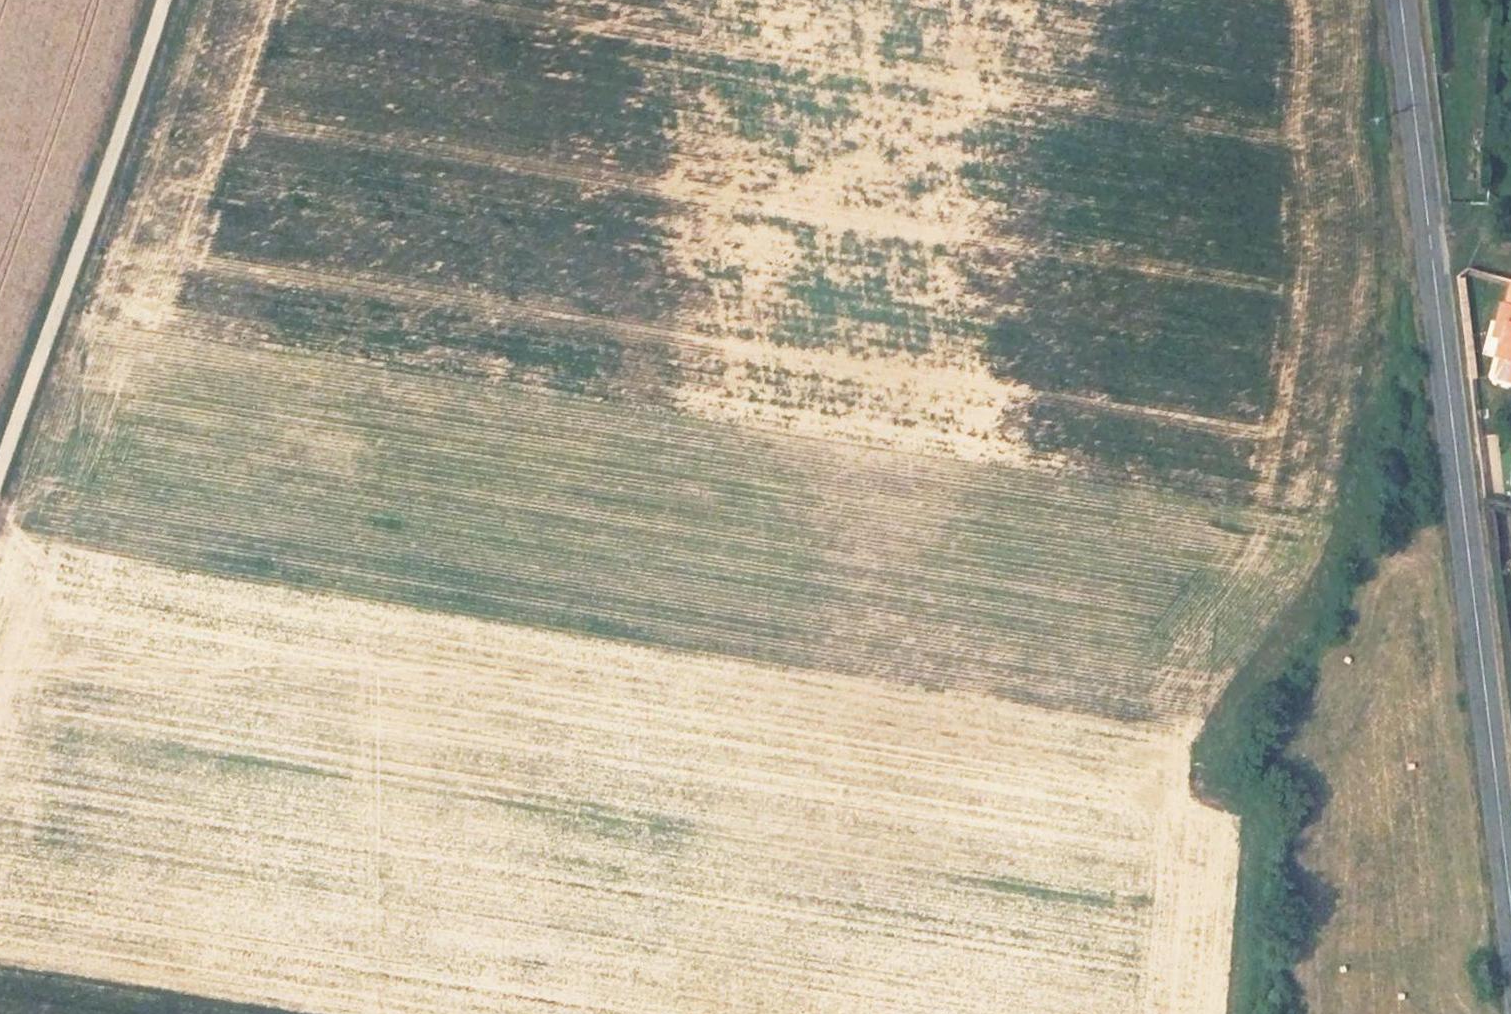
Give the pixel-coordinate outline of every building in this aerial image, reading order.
[(1501,305),(1492,337),(1501,340),(1496,358),(1498,358),(1510,362),(1510,307),(1501,305)] [(1498,358),(1493,375),(1495,380),(1510,384),(1510,362),(1498,358)]
